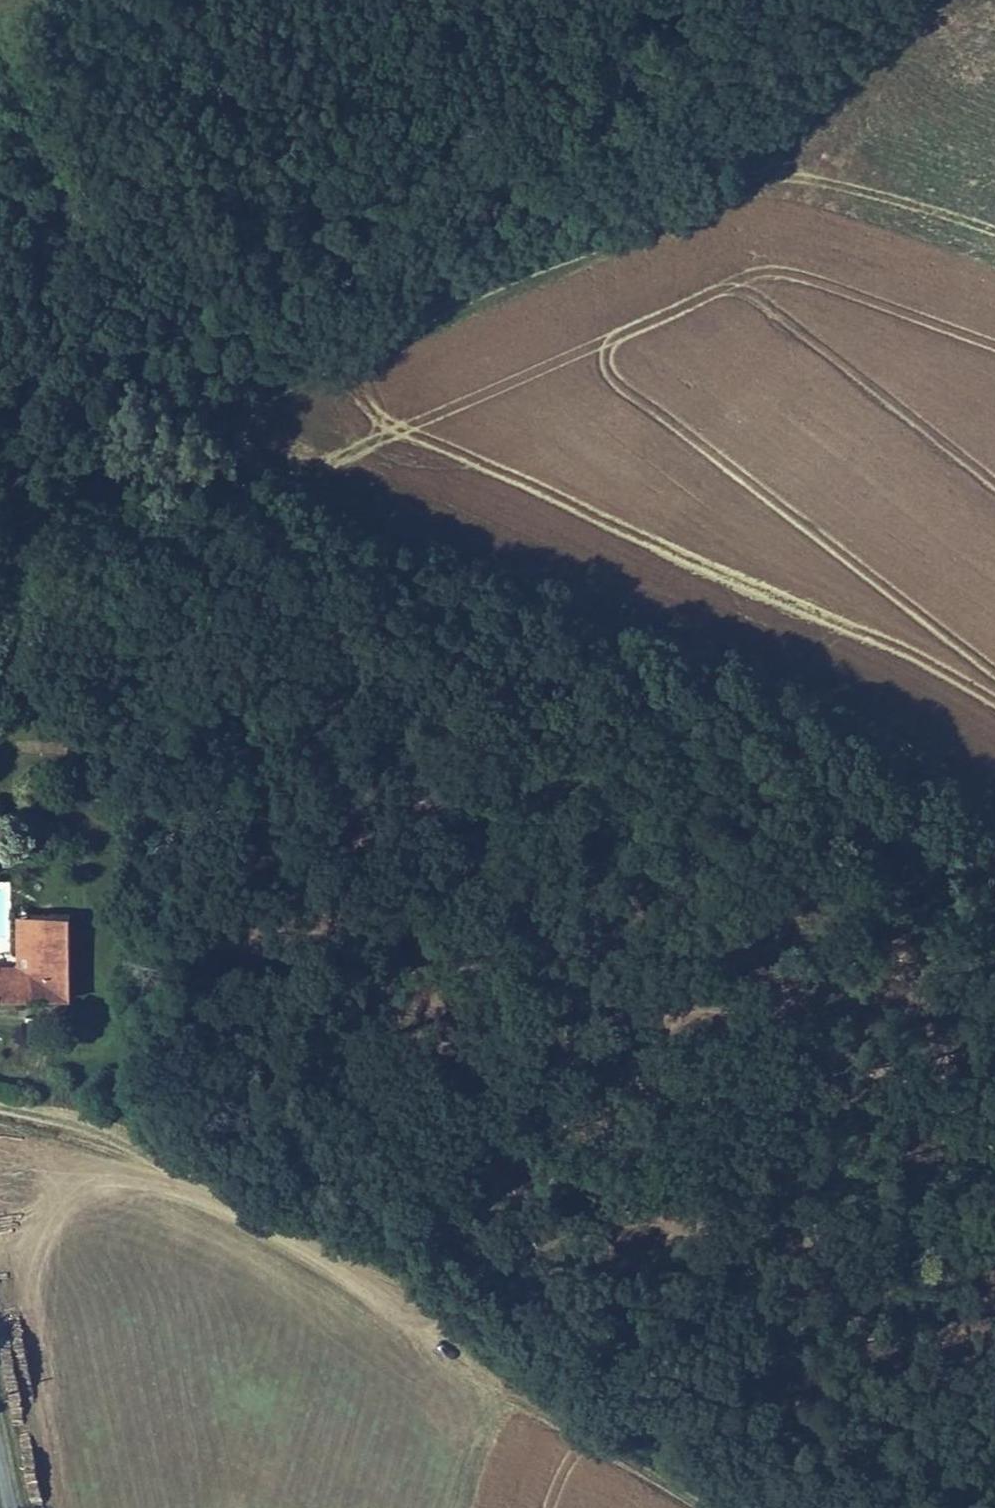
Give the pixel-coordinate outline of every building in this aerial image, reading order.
[(69,921),(33,921),(32,979),(2,978),(2,969),(0,969),(0,1005),(67,1006),(69,921)] [(16,969),(2,969),(2,978),(32,979),(33,921),(17,921),(16,969)]
